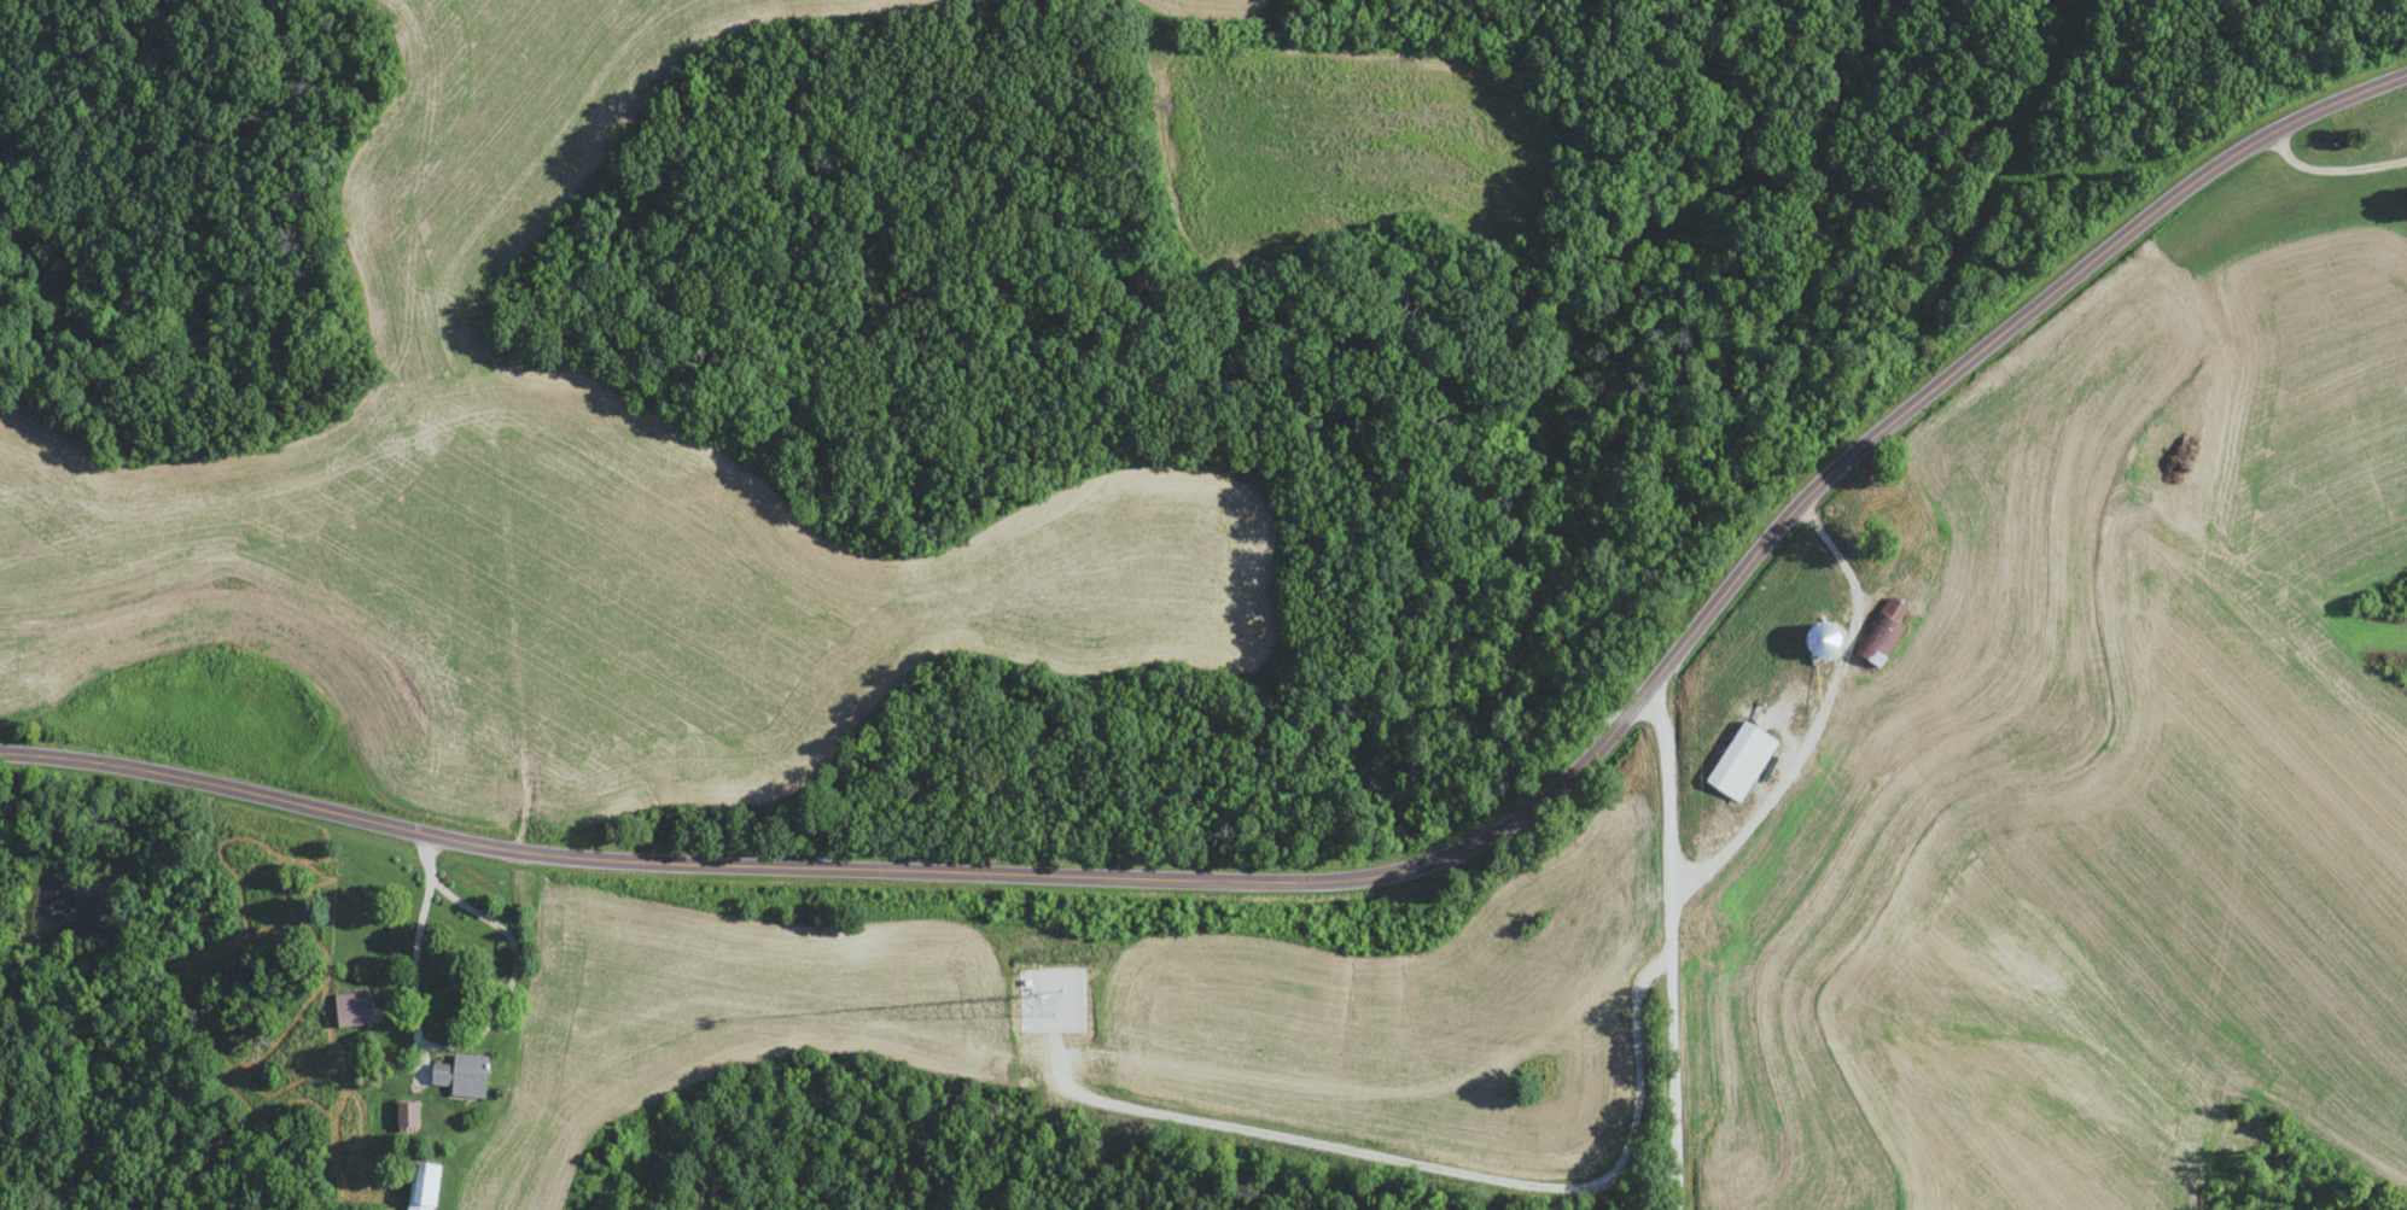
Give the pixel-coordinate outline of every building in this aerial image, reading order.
[(1876,672),(1897,628),(1892,626),(1900,607),(1879,597),(1850,660),(1876,672)] [(1734,805),(1772,744),(1736,722),(1699,783),(1734,805)] [(340,1029),(374,1023),(369,991),(335,996),(340,1029)] [(456,1096),(493,1098),(494,1056),(457,1055),(457,1064),(434,1064),(433,1085),(456,1086),(456,1096)] [(403,1103),(403,1127),(421,1127),(421,1103),(403,1103)] [(444,1163),(417,1161),(414,1209),(441,1209),(444,1163)]
